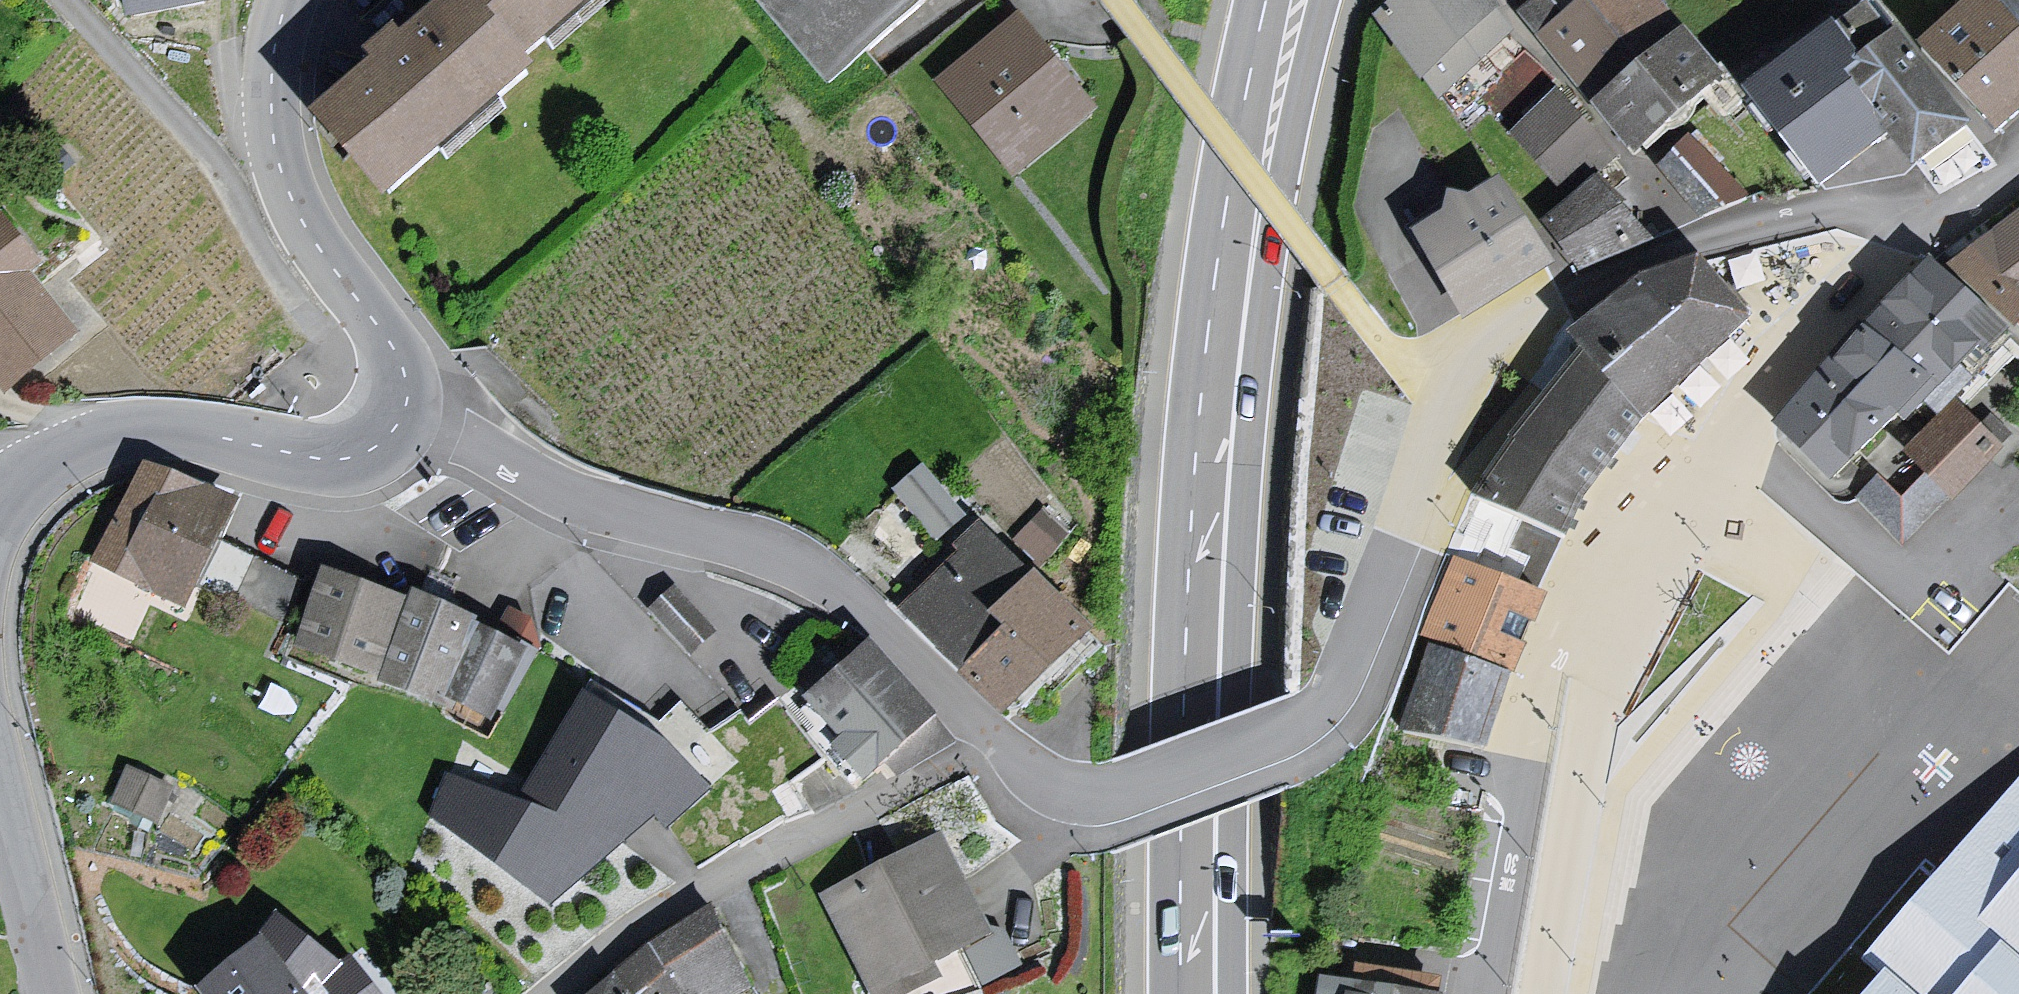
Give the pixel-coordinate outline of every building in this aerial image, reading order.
[(203,2),(203,0),(126,0),(130,17),(203,2)] [(395,198),(537,77),(527,67),(472,0),(470,0),(461,8),(410,52),(401,41),(376,61),(388,75),(331,123),(395,198)] [(527,67),(609,0),(472,0),(527,67)] [(823,92),(929,0),(742,0),(823,92)] [(1378,13),(1441,87),(1472,61),(1512,27),(1489,0),(1394,0),(1378,13)] [(1583,85),(1593,98),(1634,145),(1720,71),(1679,24),(1658,0),(1537,0),(1523,11),(1540,32),(1583,85)] [(1990,0),(1932,52),(2000,130),(2018,113),(2018,0),(1989,0),(1990,0)] [(1893,37),(1872,10),(1841,36),(1759,98),(1830,189),(1891,142),(1897,137),(1922,169),(1938,157),(1968,134),(1901,47),(1895,39),(1893,37)] [(1088,106),(1017,18),(942,78),(1013,166),(1088,106)] [(1556,92),(1513,131),(1566,192),(1610,153),(1572,110),(1556,92)] [(1700,212),(1740,195),(1690,136),(1658,163),(1700,212)] [(1597,178),(1548,221),(1579,262),(1646,235),(1597,178)] [(1492,186),(1422,228),(1471,308),(1541,265),(1492,186)] [(1952,264),(2013,314),(2018,310),(2018,214),(1952,264)] [(0,215),(0,375),(7,384),(73,328),(25,272),(39,260),(0,215)] [(1802,390),(1773,420),(1830,474),(1907,401),(1933,377),(1939,382),(1995,324),(1928,259),(1920,267),(1895,293),(1869,320),(1802,390)] [(1652,417),(1751,332),(1754,324),(1730,295),(1706,265),(1644,289),(1640,292),(1576,340),(1589,357),(1571,380),(1484,497),(1571,540),(1615,473),(1652,417)] [(1956,404),(1912,450),(1931,469),(1900,499),(1876,475),(1855,495),(1900,541),(1953,490),(1962,481),(1998,443),(1956,404)] [(932,454),(899,477),(937,531),(970,508),(932,454)] [(228,498),(148,461),(101,559),(181,597),(228,498)] [(1003,706),(1086,625),(1031,569),(983,521),(959,545),(964,550),(906,607),(962,665),(1003,706)] [(1542,598),(1457,565),(1429,636),(1514,669),(1542,598)] [(300,642),(377,670),(403,599),(325,571),(300,642)] [(472,615),(416,594),(384,677),(439,699),(443,690),(487,711),(519,644),(470,621),(472,615)] [(823,685),(810,696),(845,735),(837,744),(867,773),(886,751),(894,759),(898,765),(950,741),(871,645),(850,662),(823,685)] [(1511,682),(1433,659),(1411,728),(1490,752),(1511,682)] [(447,780),(434,811),(550,894),(624,833),(650,811),(655,807),(665,821),(703,785),(591,696),(522,804),(447,780)] [(170,786),(129,769),(116,799),(157,816),(170,786)] [(1874,958),(1893,973),(1876,993),(2018,993),(2018,784),(1874,958)] [(827,896),(876,993),(891,993),(938,970),(930,955),(986,927),(942,839),(827,896)] [(746,983),(710,912),(654,946),(617,975),(593,993),(724,993),(746,983)] [(277,914),(260,938),(202,983),(211,993),(379,993),(351,959),(337,970),(277,914)] [(1326,980),(1323,993),(1415,993),(1326,980)]
